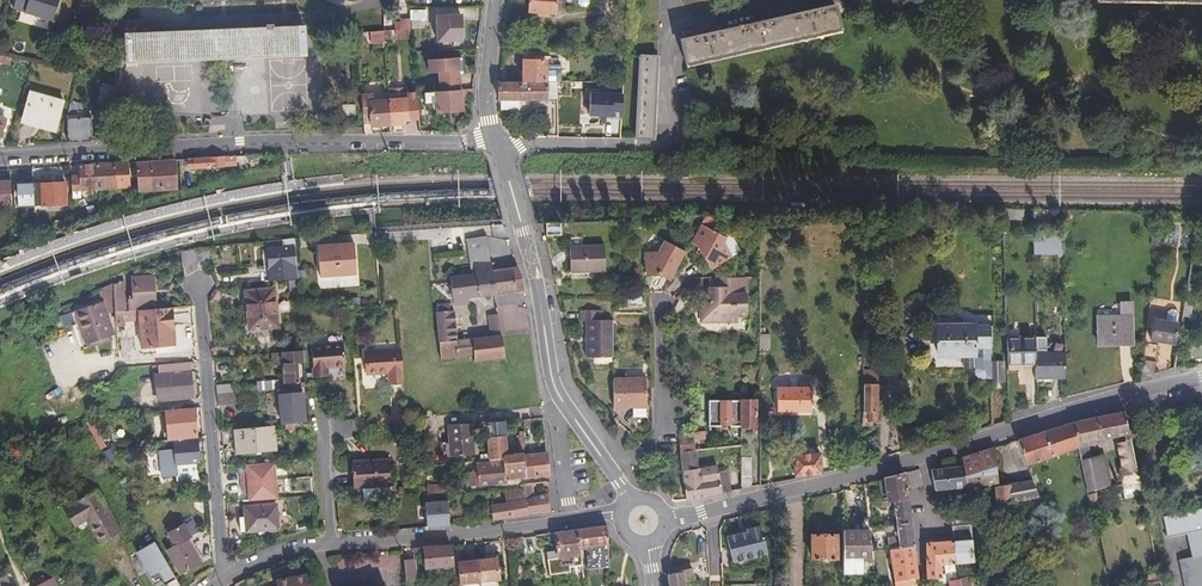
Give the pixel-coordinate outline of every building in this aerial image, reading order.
[(13,10),(24,14),(24,13),(53,21),(60,0),(16,0),(13,10)] [(523,14),(532,14),(532,18),(542,19),(543,15),(550,15),(551,0),(523,0),(523,14)] [(838,5),(681,40),(688,67),(843,30),(838,5)] [(423,13),(408,14),(409,30),(424,29),(423,13)] [(458,18),(434,19),(435,42),(459,41),(458,18)] [(127,35),(128,62),(136,61),(307,54),(306,27),(127,35)] [(410,40),(409,30),(392,32),(393,41),(410,40)] [(381,32),(368,33),(369,45),(382,44),(382,42),(381,32)] [(393,41),(392,32),(381,32),(382,42),(393,41)] [(631,140),(648,141),(653,57),(635,56),(631,140)] [(0,57),(0,67),(7,69),(10,59),(0,57)] [(438,93),(458,92),(457,75),(456,60),(426,62),(427,73),(437,73),(438,93)] [(516,62),(516,83),(538,83),(538,72),(538,61),(516,62)] [(551,83),(551,72),(538,72),(538,83),(551,83)] [(491,83),(492,101),(494,101),(494,111),(512,111),(512,101),(549,101),(549,90),(562,90),(562,83),(551,83),(538,83),(516,83),(491,83)] [(109,108),(114,89),(101,86),(96,104),(109,108)] [(592,89),(591,115),(623,117),(624,90),(592,89)] [(459,112),(458,98),(458,92),(438,93),(422,94),(423,104),(433,103),(434,114),(459,112)] [(59,104),(26,94),(22,109),(24,110),(21,120),(19,119),(18,124),(51,133),(59,104)] [(369,127),(387,126),(386,102),(367,103),(366,95),(359,96),(361,115),(368,115),(369,127)] [(386,102),(387,126),(401,125),(400,121),(407,120),(407,118),(416,118),(415,100),(406,101),(405,96),(385,97),(386,102)] [(352,107),(341,107),(342,117),(352,116),(352,107)] [(65,117),(66,145),(89,143),(87,116),(65,117)] [(844,148),(823,145),(822,153),(842,156),(844,148)] [(235,167),(234,159),(191,161),(192,163),(184,163),(184,170),(235,167)] [(134,165),(136,192),(174,190),(172,162),(134,165)] [(95,167),(96,190),(127,189),(126,167),(120,167),(120,165),(95,167)] [(69,178),(70,192),(96,190),(95,167),(77,167),(78,178),(69,178)] [(10,206),(8,181),(0,182),(0,207),(10,206)] [(34,210),(32,184),(15,185),(16,195),(13,195),(14,212),(34,210)] [(34,210),(34,213),(41,212),(41,206),(65,205),(63,184),(39,186),(39,184),(32,184),(34,210)] [(1020,221),(1020,211),(1000,211),(1000,221),(1020,221)] [(1159,222),(1160,214),(1150,214),(1149,222),(1159,222)] [(709,235),(719,219),(700,219),(695,227),(709,235)] [(557,237),(557,225),(540,225),(542,237),(557,237)] [(709,235),(695,227),(686,244),(703,254),(700,258),(707,270),(726,259),(717,244),(719,240),(709,235)] [(1154,248),(1156,236),(1148,235),(1146,247),(1154,248)] [(485,262),(482,236),(463,238),(467,273),(488,271),(490,271),(489,262),(485,262)] [(664,281),(679,254),(659,243),(652,254),(639,254),(640,276),(653,275),(664,281)] [(351,258),(351,245),(314,247),(315,261),(317,261),(318,269),(316,269),(316,278),(353,276),(352,266),(350,267),(350,258),(351,258)] [(599,248),(566,247),(565,271),(587,272),(587,273),(599,273),(599,248)] [(292,278),(290,248),(266,250),(267,280),(292,278)] [(192,252),(192,250),(184,252),(186,271),(193,268),(192,252)] [(206,267),(205,251),(192,252),(193,268),(206,267)] [(488,271),(467,273),(457,275),(457,281),(447,283),(450,305),(463,304),(463,298),(492,295),(488,271)] [(519,282),(516,271),(490,271),(488,271),(492,295),(521,292),(519,282)] [(126,300),(127,312),(135,311),(152,310),(149,276),(128,278),(130,299),(126,300)] [(743,317),(740,279),(709,281),(709,289),(704,289),(706,309),(697,309),(698,325),(732,323),(732,317),(743,317)] [(123,312),(121,280),(110,286),(112,313),(120,312),(123,312)] [(101,304),(105,315),(112,313),(110,286),(97,291),(101,304)] [(271,331),(278,330),(274,289),(241,292),(245,337),(271,334),(271,331)] [(101,316),(105,315),(101,304),(69,315),(74,329),(71,330),(77,346),(80,345),(82,350),(109,341),(101,316)] [(1108,319),(1094,319),(1093,345),(1127,345),(1127,306),(1116,306),(1116,315),(1108,315),(1108,319)] [(169,327),(168,308),(152,310),(135,311),(136,325),(137,337),(142,337),(143,347),(159,346),(159,340),(167,339),(166,328),(169,327)] [(1164,314),(1162,322),(1150,321),(1147,343),(1171,346),(1175,317),(1173,311),(1167,310),(1164,314)] [(136,325),(135,311),(127,312),(123,312),(120,312),(121,327),(136,325)] [(501,360),(496,311),(487,312),(489,337),(452,341),(436,343),(438,361),(469,357),(470,363),(501,360)] [(112,313),(113,329),(121,328),(121,327),(120,312),(112,313)] [(609,358),(609,321),(596,322),(595,312),(574,312),(574,322),(581,322),(581,358),(609,358)] [(451,327),(449,313),(445,313),(436,314),(433,315),(434,329),(451,327)] [(987,348),(988,348),(988,327),(970,327),(970,325),(935,324),(934,355),(959,356),(959,366),(970,366),(970,376),(973,380),(985,380),(985,383),(999,383),(999,363),(986,363),(987,348)] [(171,345),(169,327),(166,328),(167,339),(159,340),(159,346),(171,345)] [(436,343),(452,341),(451,327),(434,329),(436,343)] [(765,336),(755,336),(755,351),(766,351),(765,336)] [(1031,356),(1031,338),(1002,338),(1003,365),(1031,365),(1031,356)] [(309,348),(311,375),(325,374),(325,368),(341,367),(340,346),(309,348)] [(1156,349),(1140,346),(1137,372),(1152,374),(1156,349)] [(398,352),(373,354),(375,374),(385,373),(386,386),(400,385),(398,352)] [(302,364),(302,353),(275,355),(276,365),(285,364),(286,384),(295,383),(293,364),(302,364)] [(375,374),(373,354),(362,355),(363,375),(375,374)] [(1031,380),(1060,379),(1060,355),(1031,356),(1031,365),(1031,380)] [(191,399),(188,365),(148,368),(149,376),(153,375),(155,402),(191,399)] [(642,408),(641,380),(607,381),(608,409),(642,408)] [(254,392),(276,390),(276,381),(253,383),(254,392)] [(229,386),(213,387),(214,396),(230,395),(229,386)] [(874,386),(860,386),(859,426),(864,426),(864,423),(873,423),(874,397),(878,397),(878,388),(874,388),(874,386)] [(772,390),(772,414),(807,413),(807,390),(772,390)] [(276,396),(279,425),(301,424),(299,394),(276,396)] [(230,395),(214,396),(215,407),(230,406),(230,395)] [(735,428),(736,401),(703,402),(703,428),(735,428)] [(751,401),(736,401),(735,428),(751,428),(751,401)] [(165,442),(181,441),(180,436),(195,435),(193,421),(196,421),(195,410),(163,413),(165,442)] [(1135,484),(1120,413),(1069,423),(1073,447),(1113,438),(1119,469),(1117,469),(1120,487),(1135,484)] [(109,448),(108,439),(99,440),(89,421),(82,424),(86,431),(93,441),(97,449),(109,448)] [(505,438),(504,422),(486,424),(487,449),(496,448),(496,438),(505,438)] [(1073,447),(1069,423),(1013,441),(1022,466),(1073,450),(1073,447)] [(471,455),(469,425),(445,427),(448,457),(471,455)] [(275,450),(273,428),(234,431),(236,454),(275,450)] [(85,446),(93,441),(86,431),(78,435),(85,446)] [(673,436),(680,502),(699,499),(699,497),(725,493),(721,472),(713,473),(712,467),(697,469),(696,469),(692,469),(688,439),(699,438),(698,433),(673,436)] [(506,455),(505,438),(496,438),(496,448),(487,449),(488,460),(502,460),(506,455)] [(159,479),(173,478),(173,482),(195,480),(194,464),(197,464),(195,441),(172,443),(173,451),(157,452),(159,479)] [(114,456),(110,448),(101,453),(106,461),(114,456)] [(994,485),(991,448),(958,458),(958,468),(960,468),(963,488),(994,485)] [(504,480),(523,478),(522,457),(522,454),(518,454),(506,455),(502,460),(502,464),(504,480)] [(523,478),(548,476),(545,454),(522,457),(523,478)] [(790,479),(815,476),(813,454),(788,457),(790,479)] [(1097,458),(1076,462),(1084,495),(1105,490),(1097,458)] [(746,459),(737,459),(737,477),(746,477),(746,459)] [(387,488),(386,461),(349,463),(350,490),(387,488)] [(243,474),(244,483),(276,481),(277,481),(276,463),(249,465),(249,473),(243,474)] [(504,484),(504,480),(502,464),(489,464),(475,467),(475,478),(471,478),(471,487),(504,484)] [(960,468),(958,468),(927,472),(931,492),(963,488),(960,468)] [(915,472),(903,475),(906,489),(918,486),(917,482),(916,482),(915,477),(916,476),(915,472)] [(897,473),(872,480),(873,491),(880,490),(880,501),(901,498),(897,473)] [(737,477),(737,490),(746,489),(746,477),(737,477)] [(277,499),(276,481),(244,483),(243,483),(243,492),(249,492),(250,501),(277,499)] [(1029,482),(1005,486),(1008,504),(1034,499),(1029,482)] [(1138,498),(1135,484),(1120,487),(1118,488),(1120,501),(1138,498)] [(437,494),(437,485),(424,485),(425,494),(431,494),(437,494)] [(1005,486),(990,489),(995,522),(1011,519),(1008,504),(1005,486)] [(102,544),(123,532),(99,491),(67,509),(77,527),(89,521),(102,544)] [(475,525),(526,518),(524,503),(521,493),(488,494),(489,508),(474,509),(475,525)] [(432,513),(431,494),(425,494),(420,494),(421,514),(432,513)] [(526,518),(548,515),(546,497),(524,503),(526,518)] [(901,498),(880,501),(874,501),(875,506),(887,505),(890,524),(904,522),(901,498)] [(276,530),(274,506),(242,509),(244,532),(276,530)] [(1161,518),(1165,540),(1184,536),(1188,559),(1177,561),(1182,585),(1201,585),(1201,511),(1161,518)] [(965,527),(965,519),(946,521),(947,528),(965,527)] [(884,544),(884,549),(907,546),(904,522),(890,524),(893,543),(884,544)] [(166,535),(173,548),(165,552),(178,575),(197,565),(184,542),(189,540),(181,526),(166,535)] [(721,537),(727,563),(762,555),(756,527),(742,531),(742,533),(721,537)] [(948,543),(950,565),(953,565),(970,563),(968,542),(967,541),(965,527),(947,528),(948,543)] [(605,528),(575,532),(577,550),(606,547),(605,528)] [(575,532),(554,535),(556,552),(557,559),(578,557),(577,550),(575,532)] [(862,534),(836,533),(836,537),(836,559),(838,559),(856,559),(865,559),(862,534)] [(805,560),(836,561),(836,559),(836,537),(806,537),(805,560)] [(921,545),(921,581),(939,579),(938,566),(950,565),(948,543),(921,545)] [(913,584),(907,546),(884,549),(889,585),(902,585),(901,585),(913,584)] [(451,571),(449,547),(421,550),(423,573),(451,571)] [(137,561),(151,585),(160,580),(164,585),(172,581),(154,550),(137,561)] [(557,559),(556,552),(545,553),(548,575),(568,572),(568,568),(579,567),(578,557),(557,559)] [(762,555),(727,563),(729,572),(761,565),(760,559),(763,558),(762,555)] [(856,577),(856,559),(838,559),(838,576),(856,577)] [(456,565),(458,585),(467,585),(497,583),(494,561),(456,565)] [(412,563),(402,564),(404,583),(414,582),(412,563)] [(664,576),(665,585),(678,585),(678,583),(689,580),(687,570),(677,573),(678,575),(664,576)] [(302,576),(273,582),(274,585),(304,585),(302,576)]
